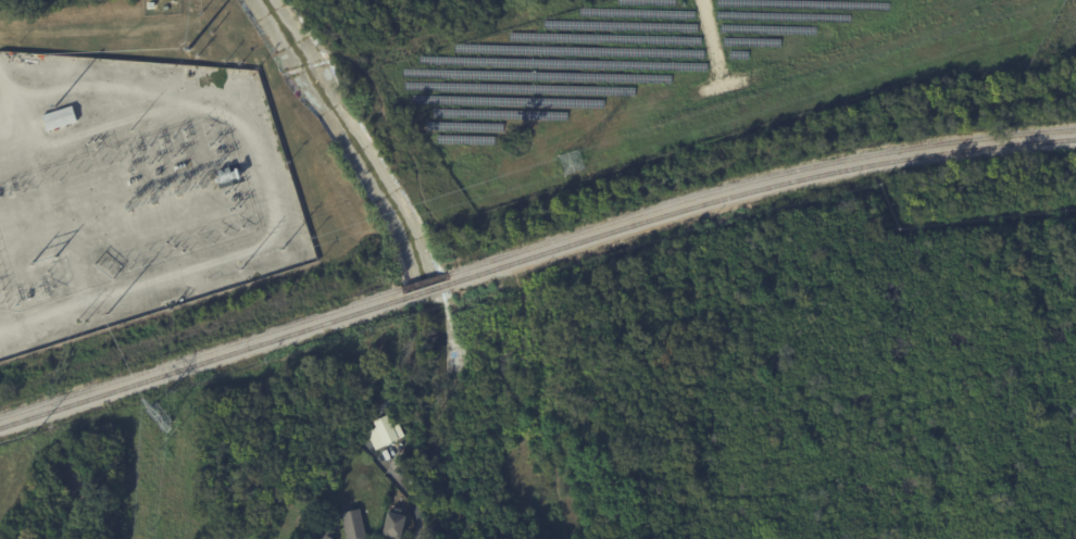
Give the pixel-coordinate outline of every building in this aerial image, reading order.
[(43,113),(73,104),(77,120),(48,129),(43,113)] [(408,515),(403,538),(400,537),(400,538),(395,538),(387,538),(387,537),(383,536),(383,532),(385,534),(389,511),(395,513),(396,507),(402,510),(401,514),(408,515)] [(363,509),(369,538),(358,538),(350,538),(345,512),(363,509)] [(335,537),(333,538),(320,538),(328,527),(334,531),(331,535),(335,537)]
